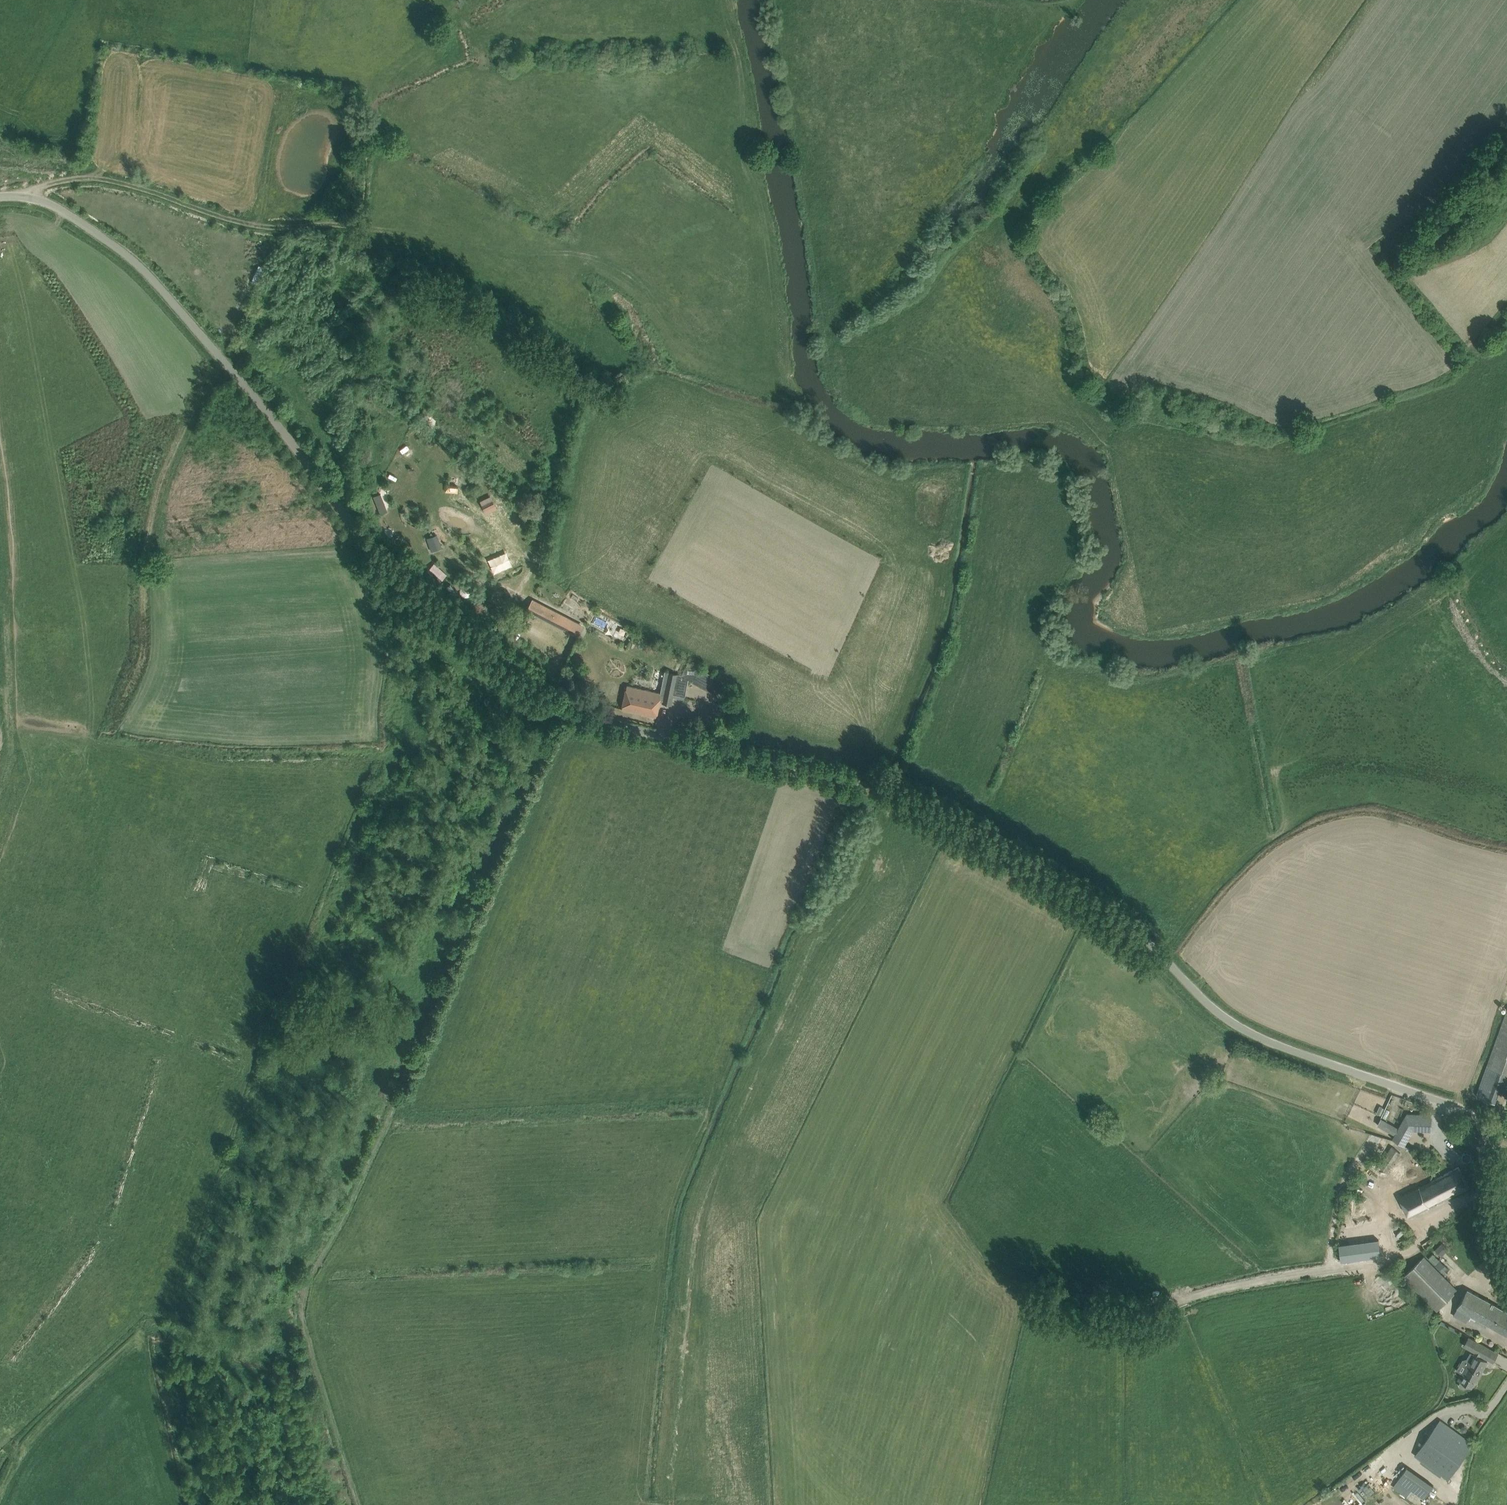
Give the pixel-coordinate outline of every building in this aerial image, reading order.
[(258,265),(251,281),(259,285),(267,269),(258,265)] [(374,495),(380,514),(388,512),(382,492),(374,495)] [(495,506),(490,496),(480,501),(484,511),(495,506)] [(436,544),(432,536),(427,538),(432,551),(442,547),(440,543),(436,544)] [(472,591),(472,590),(471,589),(471,588),(470,587),(469,586),(468,586),(468,585),(467,585),(466,585),(465,585),(464,586),(463,586),(462,587),(461,588),(461,589),(460,589),(460,590),(460,591),(460,592),(460,593),(461,594),(462,595),(463,596),(464,597),(465,597),(466,597),(467,597),(468,597),(469,596),(470,596),(470,595),(471,594),(472,593),(472,592),(472,591)] [(584,625),(532,598),(526,610),(578,637),(584,625)] [(628,624),(593,604),(585,618),(620,637),(628,624)] [(663,701),(670,703),(671,703),(673,697),(673,694),(679,695),(685,696),(688,680),(701,687),(709,673),(688,662),(682,674),(669,672),(666,685),(663,701)] [(622,708),(656,716),(660,693),(627,686),(624,699),(622,708)] [(1505,1016),(1501,1014),(1498,1023),(1502,1025),(1490,1056),(1487,1066),(1504,1072),(1506,1073),(1506,1010),(1505,1016)] [(1384,1109),(1379,1106),(1376,1113),(1381,1116),(1384,1109)] [(1430,1130),(1431,1117),(1405,1116),(1399,1127),(1399,1128),(1396,1127),(1388,1122),(1383,1129),(1393,1134),(1394,1135),(1406,1142),(1407,1140),(1411,1133),(1413,1130),(1430,1130)] [(1387,1172),(1400,1153),(1391,1146),(1378,1166),(1387,1172)] [(1431,1181),(1441,1201),(1469,1187),(1459,1167),(1431,1181)] [(1409,1217),(1441,1201),(1431,1181),(1428,1177),(1417,1183),(1419,1187),(1399,1197),(1409,1217)] [(1368,1194),(1369,1185),(1360,1184),(1359,1194),(1368,1194)] [(1378,1241),(1342,1245),(1344,1261),(1380,1257),(1378,1241)] [(1439,1245),(1435,1250),(1441,1256),(1446,1252),(1439,1245)] [(1437,1312),(1458,1291),(1424,1256),(1403,1277),(1437,1312)] [(1468,1289),(1456,1312),(1454,1315),(1467,1322),(1468,1321),(1484,1330),(1487,1324),(1506,1335),(1506,1311),(1468,1289)] [(1464,1346),(1485,1357),(1493,1362),(1498,1353),(1490,1348),(1469,1337),(1464,1346)] [(1480,1375),(1483,1369),(1487,1361),(1470,1352),(1467,1358),(1470,1359),(1462,1373),(1459,1379),(1460,1380),(1461,1381),(1459,1384),(1460,1387),(1464,1389),(1467,1388),(1468,1385),(1471,1386),(1478,1374),(1480,1375)] [(1473,1444),(1440,1420),(1434,1428),(1429,1435),(1425,1432),(1421,1438),(1425,1441),(1415,1455),(1448,1479),(1467,1452),(1473,1444)] [(1424,1499),(1434,1485),(1407,1467),(1398,1481),(1411,1490),(1407,1495),(1414,1499),(1417,1494),(1424,1499)]
